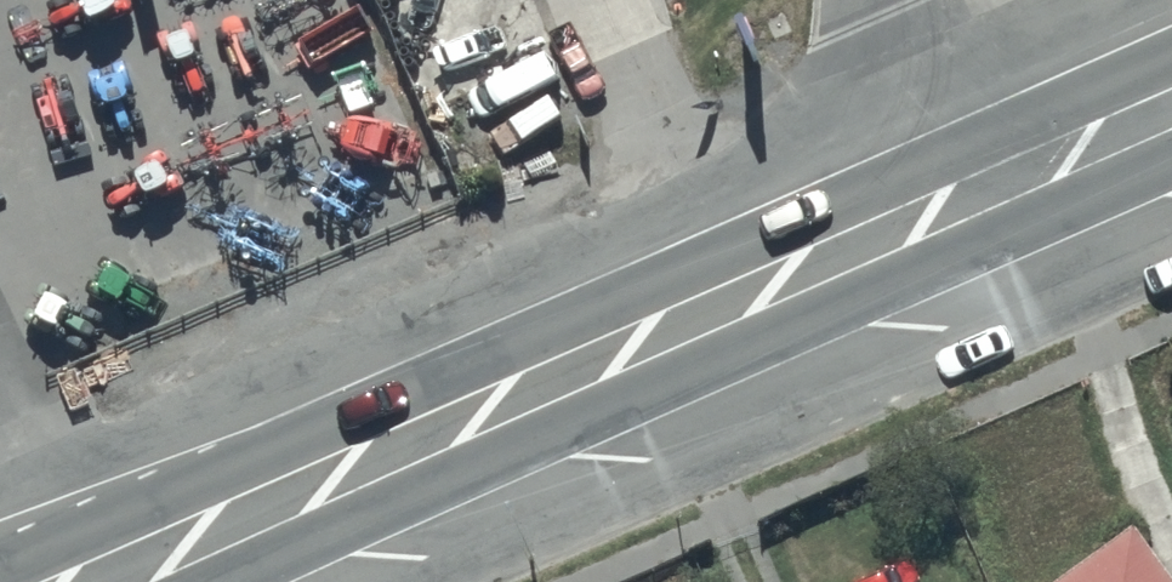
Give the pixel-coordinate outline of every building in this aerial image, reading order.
[(1044,581),(1171,581),(1171,569),(1134,517),(1044,581)]
